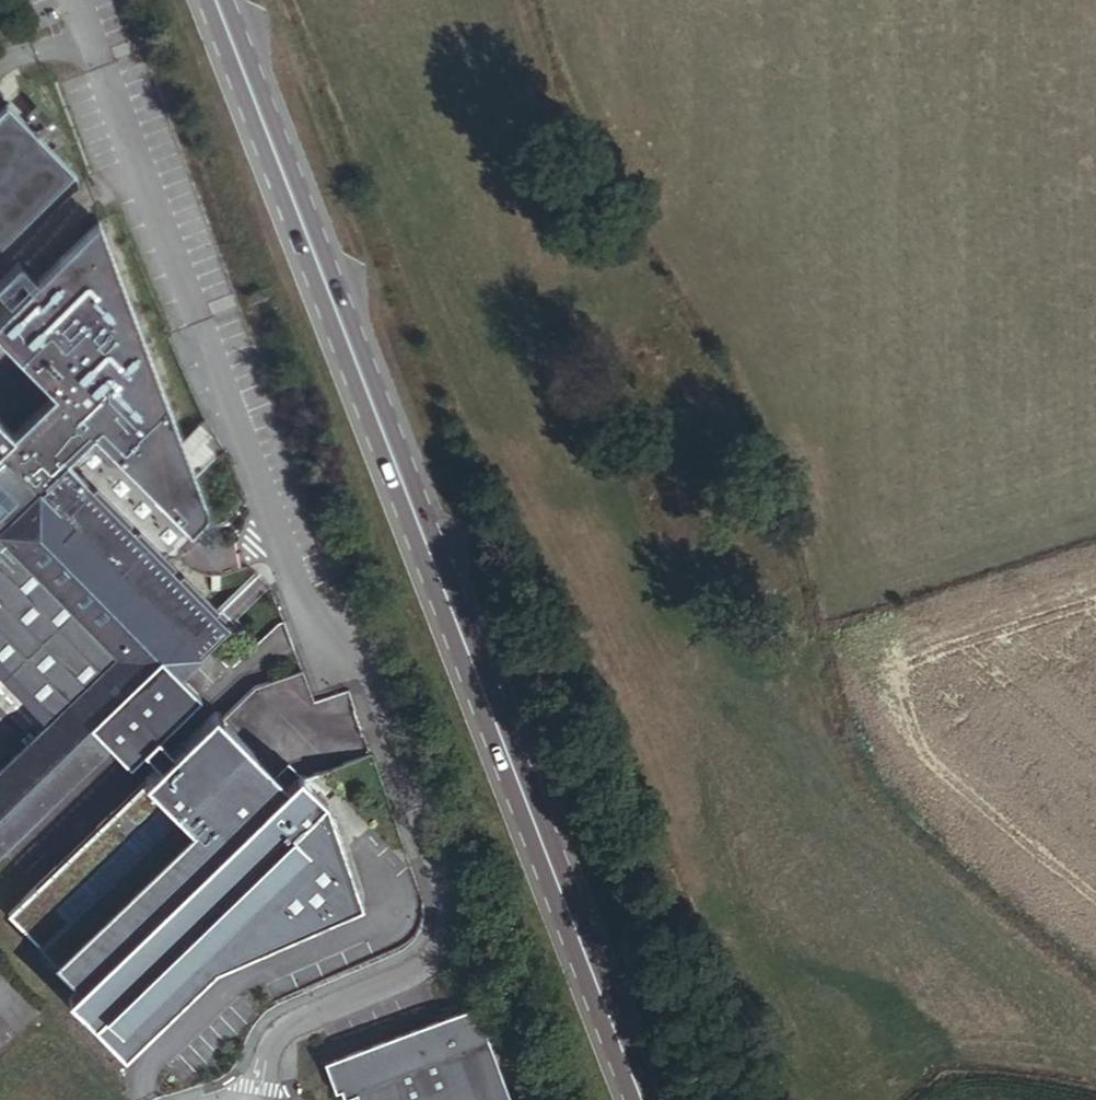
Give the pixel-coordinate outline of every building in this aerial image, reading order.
[(8,105),(0,113),(0,246),(75,175),(8,105)] [(112,747),(181,680),(230,632),(213,615),(145,544),(47,443),(74,417),(172,518),(189,499),(99,223),(0,316),(0,345),(51,398),(13,436),(0,422),(0,543),(3,540),(73,613),(7,676),(14,684),(8,689),(25,708),(38,721),(44,716),(52,723),(0,774),(0,855),(112,747)] [(145,544),(172,518),(74,417),(47,443),(145,544)] [(7,676),(73,613),(3,540),(0,543),(0,670),(7,676)] [(222,720),(181,680),(112,747),(150,784),(10,915),(86,991),(75,1002),(132,1057),(221,971),(367,906),(334,803),(310,780),(374,757),(351,689),(314,702),(303,673),(256,689),(222,720)] [(480,1008),(327,1060),(337,1090),(342,1088),(345,1097),(357,1093),(360,1099),(510,1099),(480,1008)]
